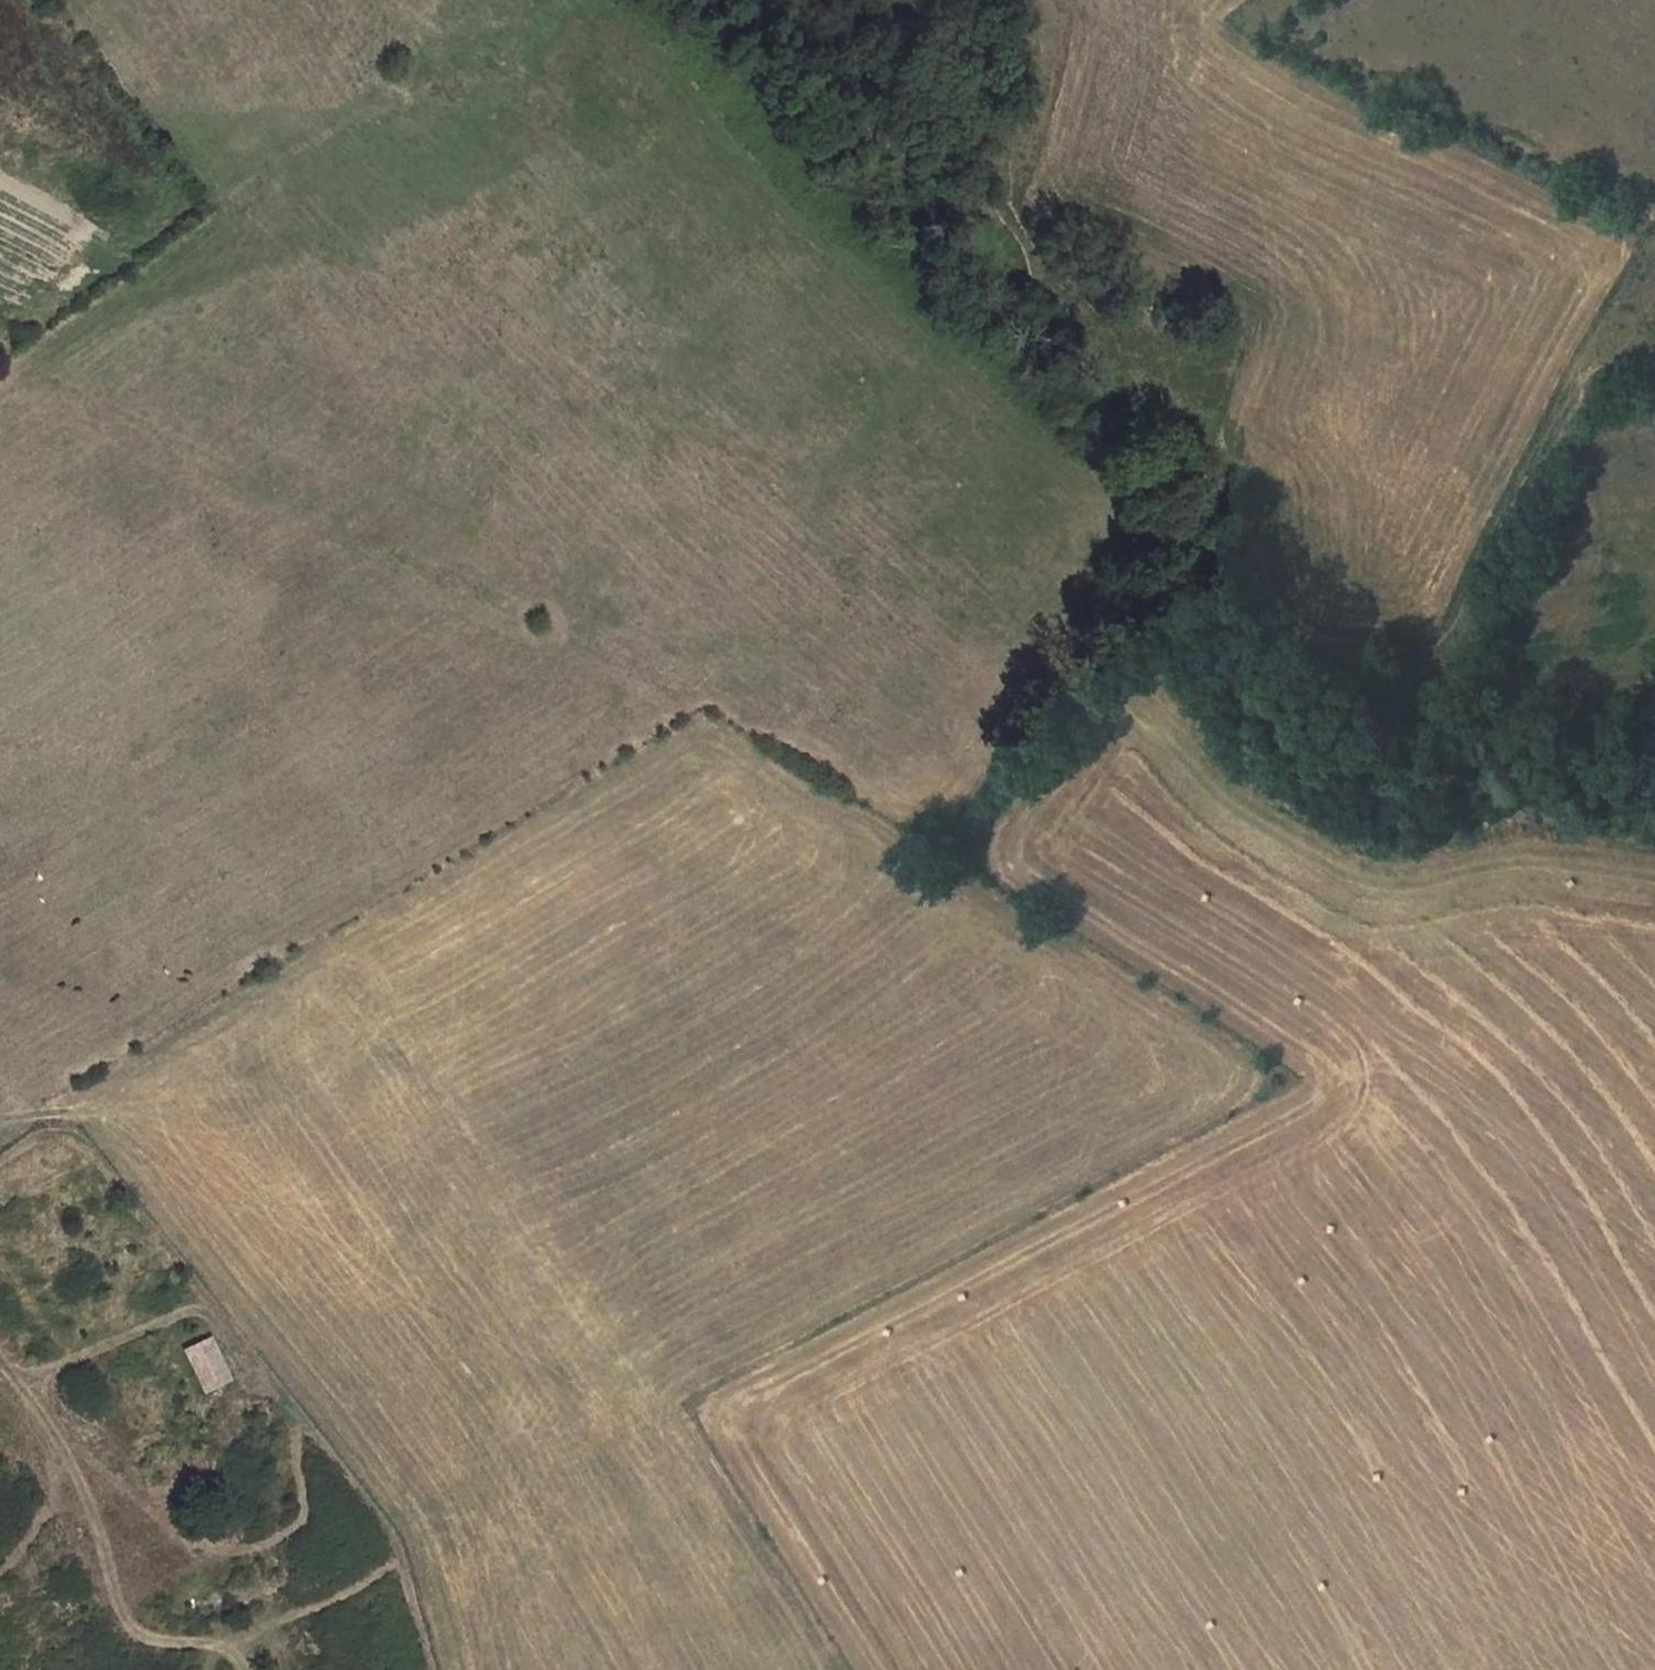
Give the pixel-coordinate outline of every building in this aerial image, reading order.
[(229,1379),(209,1339),(185,1351),(205,1391),(229,1379)]
